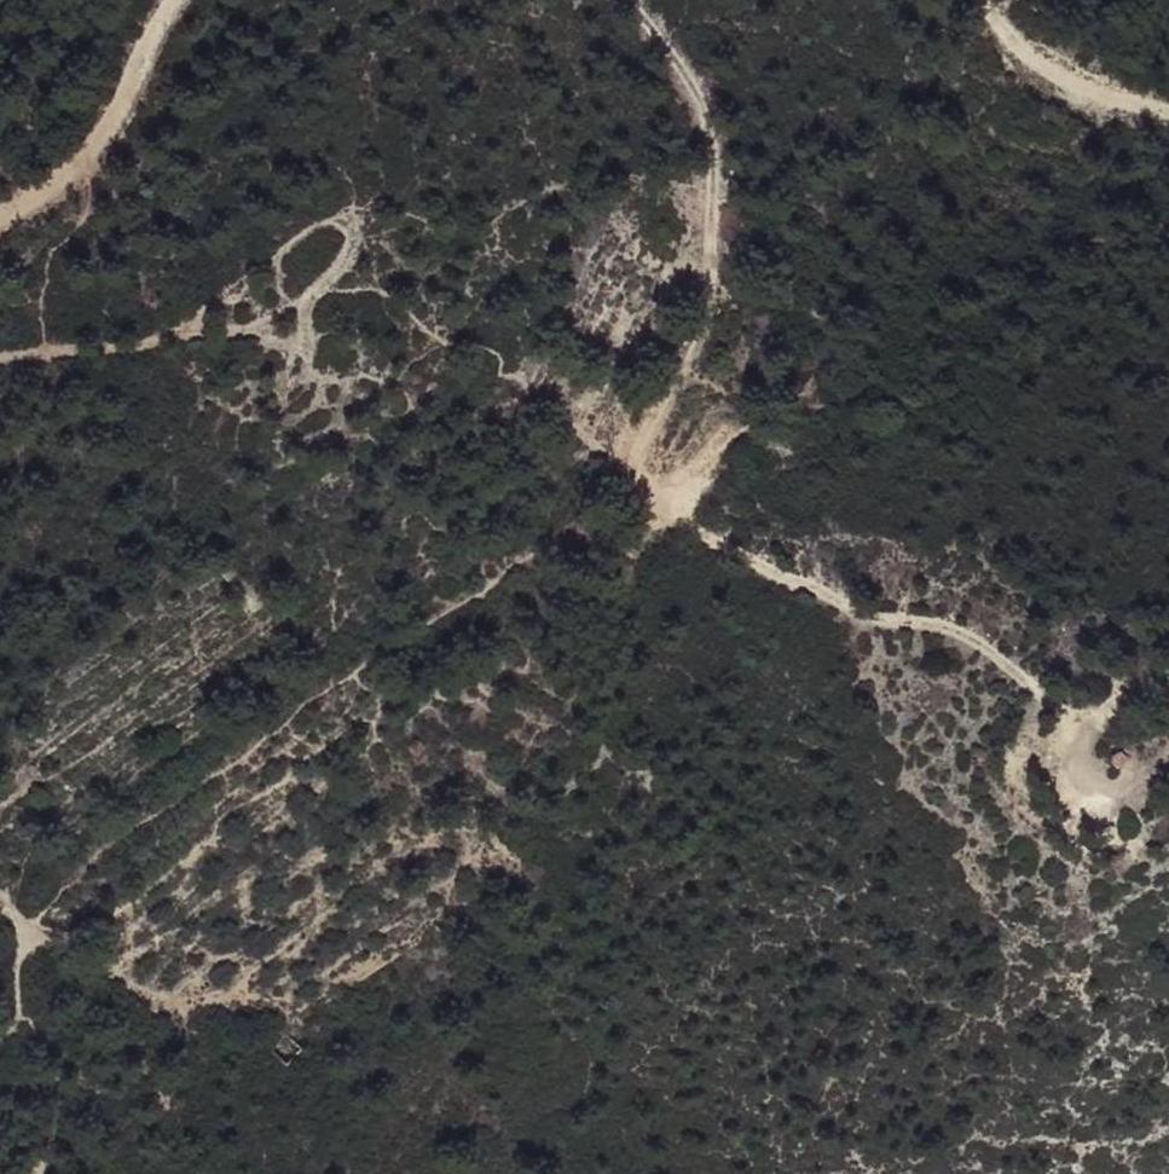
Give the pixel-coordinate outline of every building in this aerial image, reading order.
[(344,333),(350,346),(363,341),(356,328),(344,333)] [(293,1023),(269,1050),(285,1064),(299,1049),(294,1045),(305,1032),(293,1023)]
